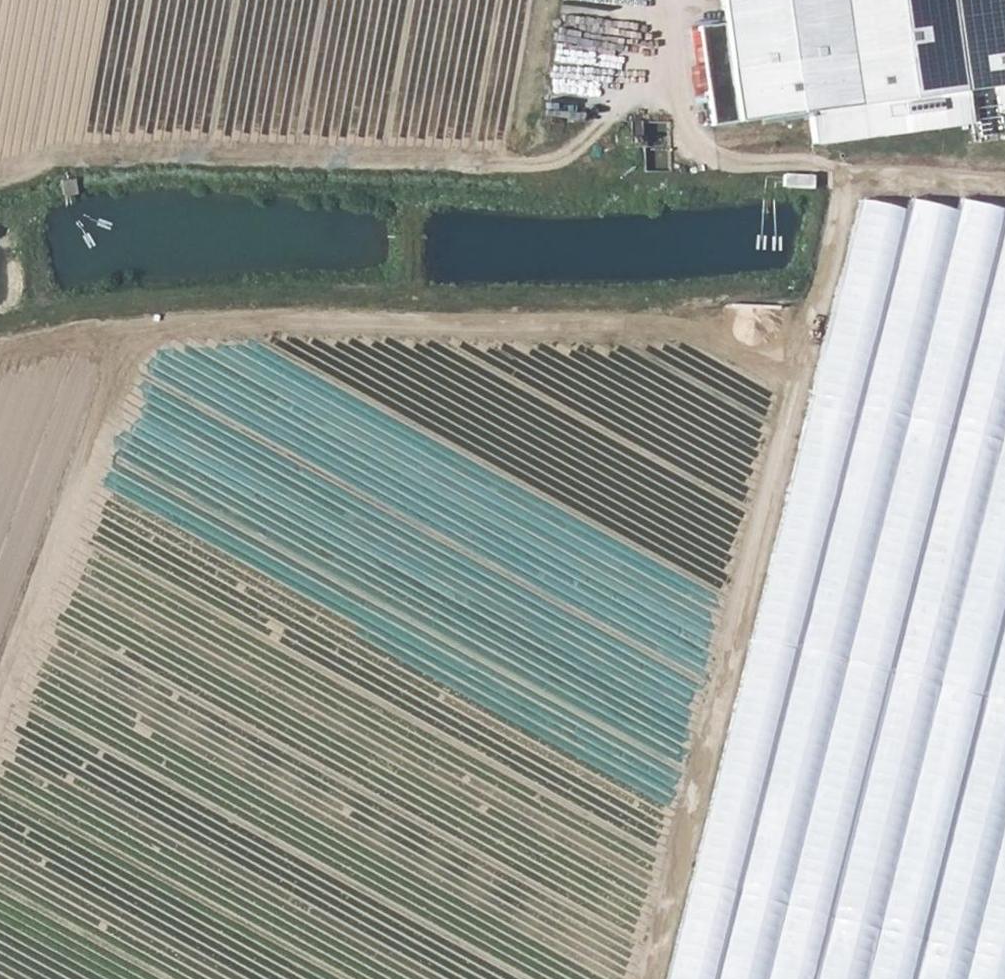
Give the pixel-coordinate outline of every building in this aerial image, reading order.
[(719,19),(693,23),(706,122),(802,109),(806,142),(963,122),(959,87),(989,84),(992,112),(1004,110),(1004,0),(716,0),(719,19)] [(669,978),(1004,978),(1004,213),(905,204),(854,202),(669,978)]
